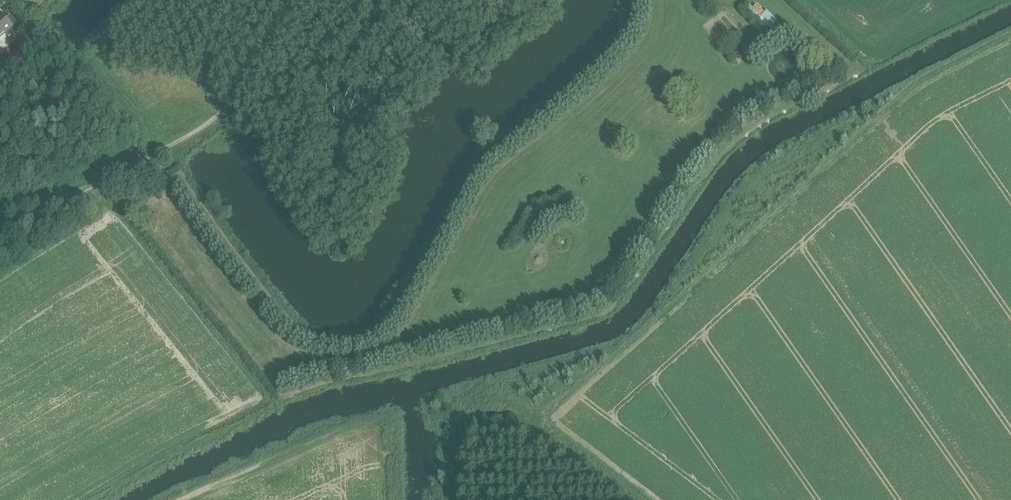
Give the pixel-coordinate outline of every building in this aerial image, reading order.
[(756,4),(753,8),(762,17),(765,13),(756,4)] [(765,13),(762,17),(772,27),(777,22),(767,11),(765,13)] [(6,33),(9,37),(21,26),(11,14),(6,19),(2,14),(0,16),(0,38),(6,33)]
